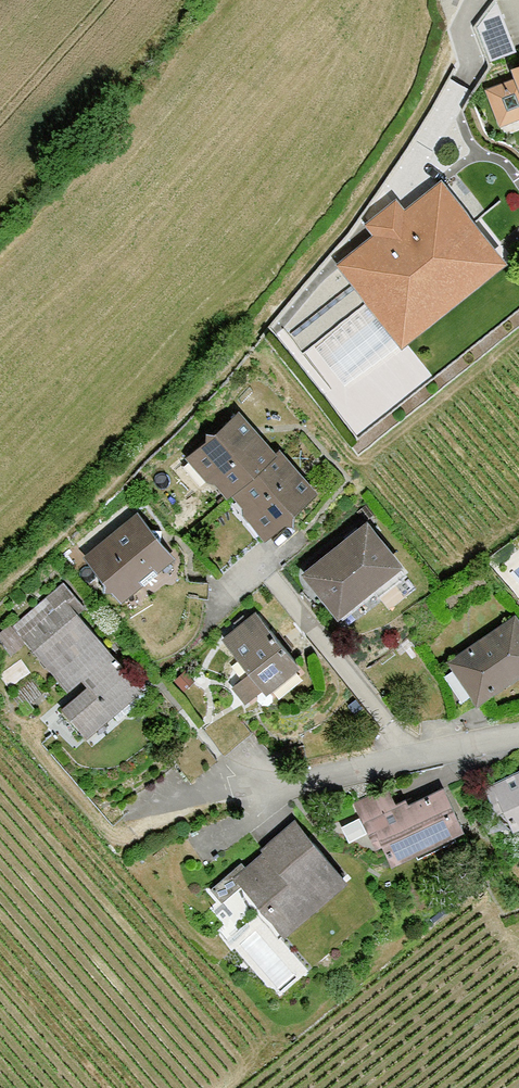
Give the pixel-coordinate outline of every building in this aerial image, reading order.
[(511,68),(515,78),(487,89),(501,127),(518,120),(518,65),(511,68)] [(377,236),(340,264),(403,347),(510,265),(443,179),(404,209),(398,201),(368,224),(377,236)] [(218,435),(191,458),(230,501),(256,478),(218,435)] [(262,477),(234,502),(268,542),(288,525),(295,525),(295,515),(262,477)] [(140,515),(87,559),(123,604),(177,560),(140,515)] [(369,521),(304,570),(340,618),(405,569),(369,521)] [(59,591),(11,630),(68,699),(89,681),(105,700),(77,724),(90,739),(144,694),(59,591)] [(258,614),(225,640),(267,694),(300,669),(258,614)] [(451,664),(480,706),(518,678),(518,620),(517,618),(451,664)] [(499,788),(518,829),(518,779),(499,788)] [(393,790),(358,807),(379,852),(385,849),(394,868),(469,832),(447,785),(401,807),(393,790)] [(300,826),(238,879),(288,936),(350,882),(300,826)]
